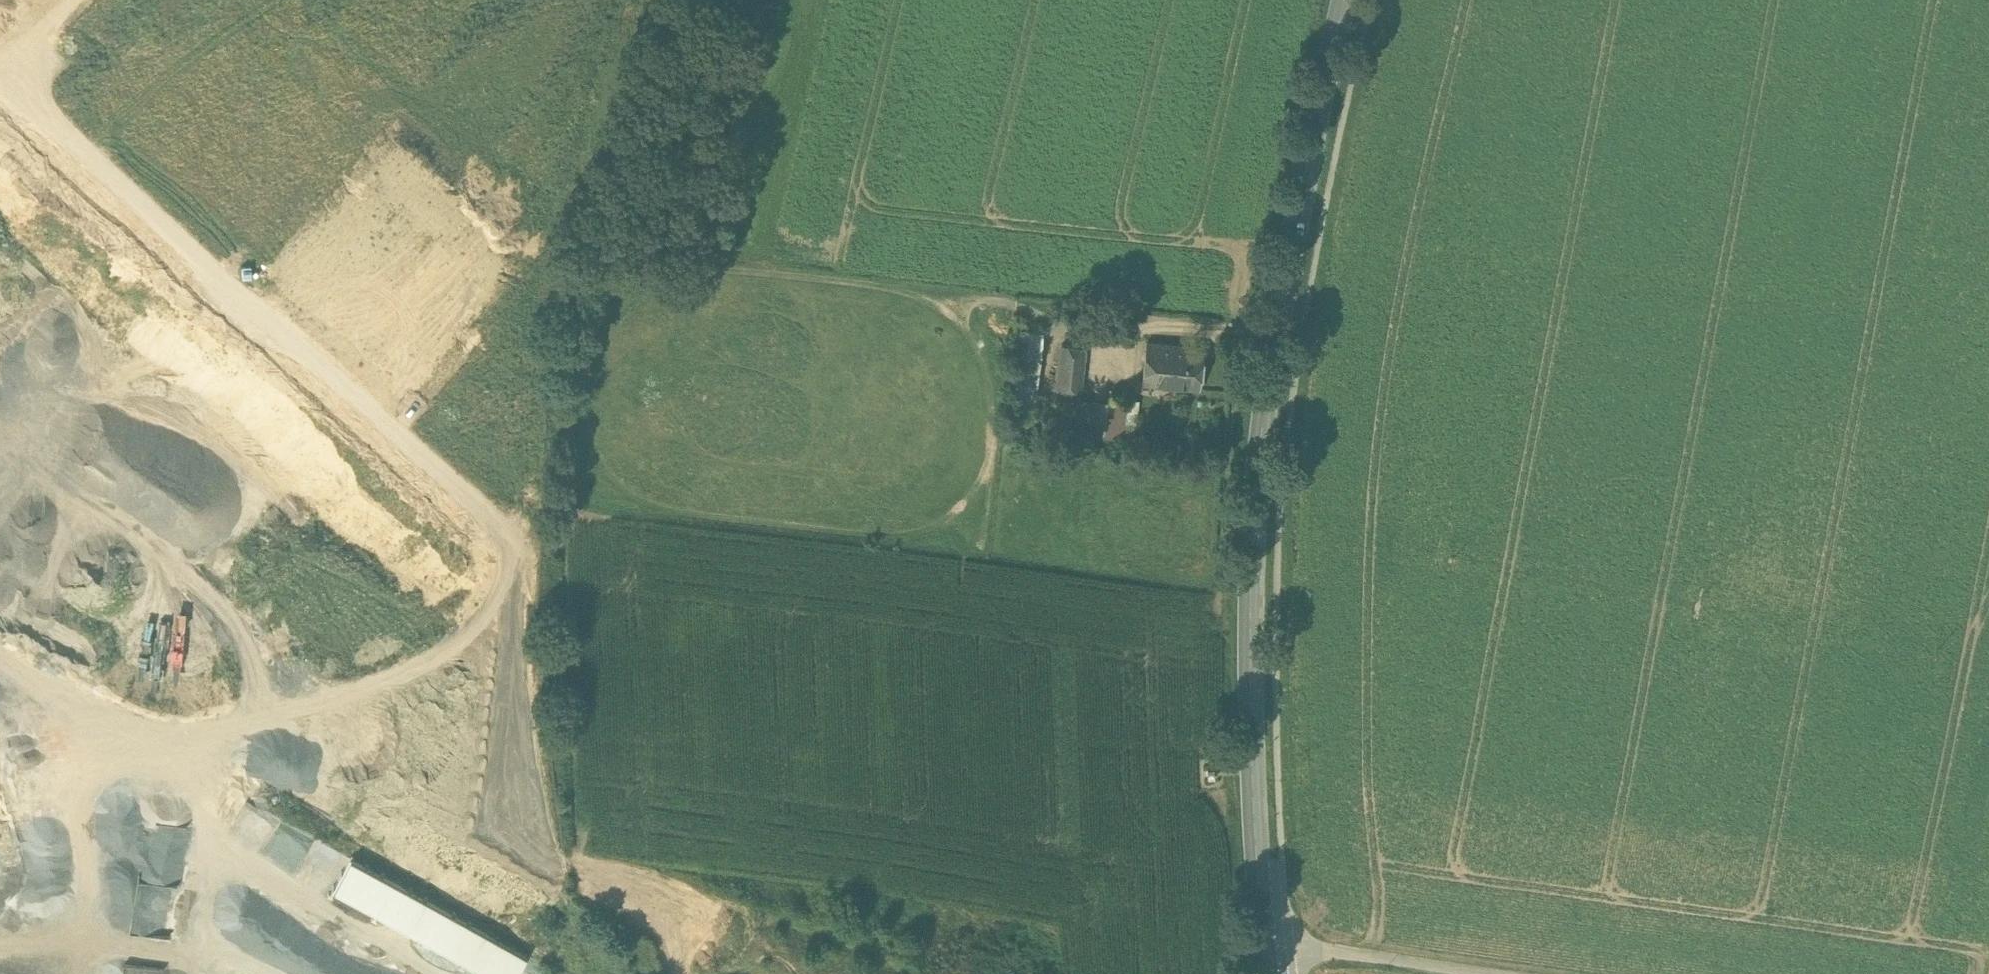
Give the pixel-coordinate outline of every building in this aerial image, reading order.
[(1174,346),(1149,343),(1145,384),(1171,386),(1174,346)] [(1085,348),(1062,345),(1057,388),(1081,391),(1085,348)] [(1203,348),(1174,346),(1171,386),(1199,388),(1203,348)] [(1041,359),(1018,357),(1016,414),(1037,416),(1041,359)] [(1119,403),(1079,400),(1077,437),(1138,441),(1139,412),(1118,411),(1119,403)] [(337,890),(521,973),(526,973),(539,945),(351,859),(337,890)]
